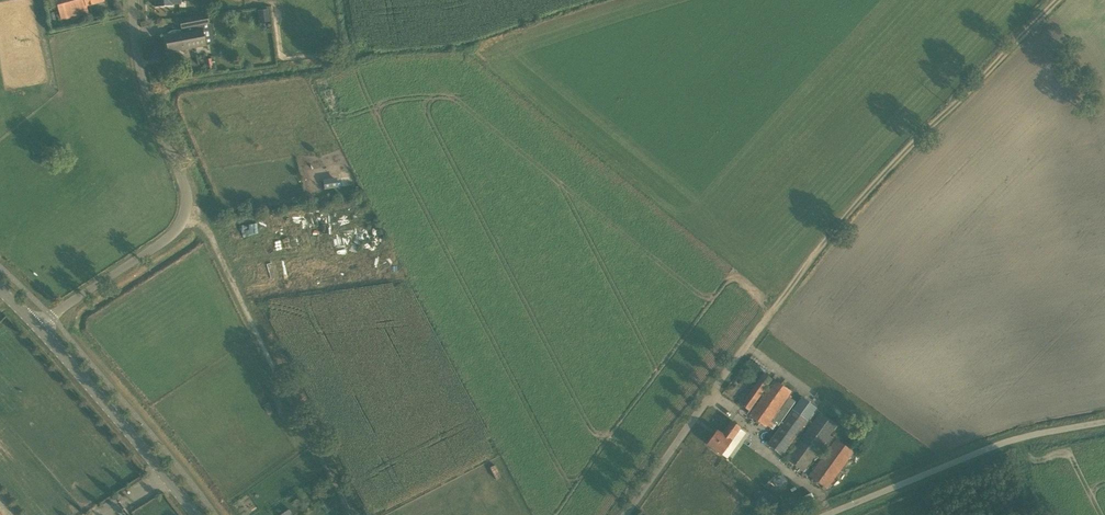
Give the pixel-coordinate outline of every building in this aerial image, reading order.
[(62,20),(88,13),(86,6),(104,1),(104,0),(57,0),(62,20)] [(261,22),(272,20),(271,8),(260,10),(261,22)] [(180,20),(183,33),(166,36),(169,52),(206,45),(215,43),(211,23),(209,23),(207,15),(180,20)] [(337,178),(323,180),(325,189),(338,187),(337,178)] [(286,215),(260,220),(262,229),(288,224),(286,215)] [(749,410),(772,378),(764,373),(742,405),(749,410)] [(795,401),(787,396),(791,391),(784,386),(786,384),(783,381),(781,384),(775,380),(749,415),(766,427),(766,426),(772,430),(777,425),(778,425),(795,401)] [(801,397),(792,409),(766,444),(781,455),(807,420),(813,423),(821,413),(811,405),(812,404),(801,397)] [(821,413),(813,423),(787,459),(804,471),(837,425),(821,413)] [(767,487),(779,471),(743,445),(736,455),(727,448),(732,441),(732,440),(741,427),(731,421),(722,434),(717,430),(707,444),(722,455),(731,462),(767,487)] [(827,488),(853,452),(836,439),(810,476),(827,488)]
